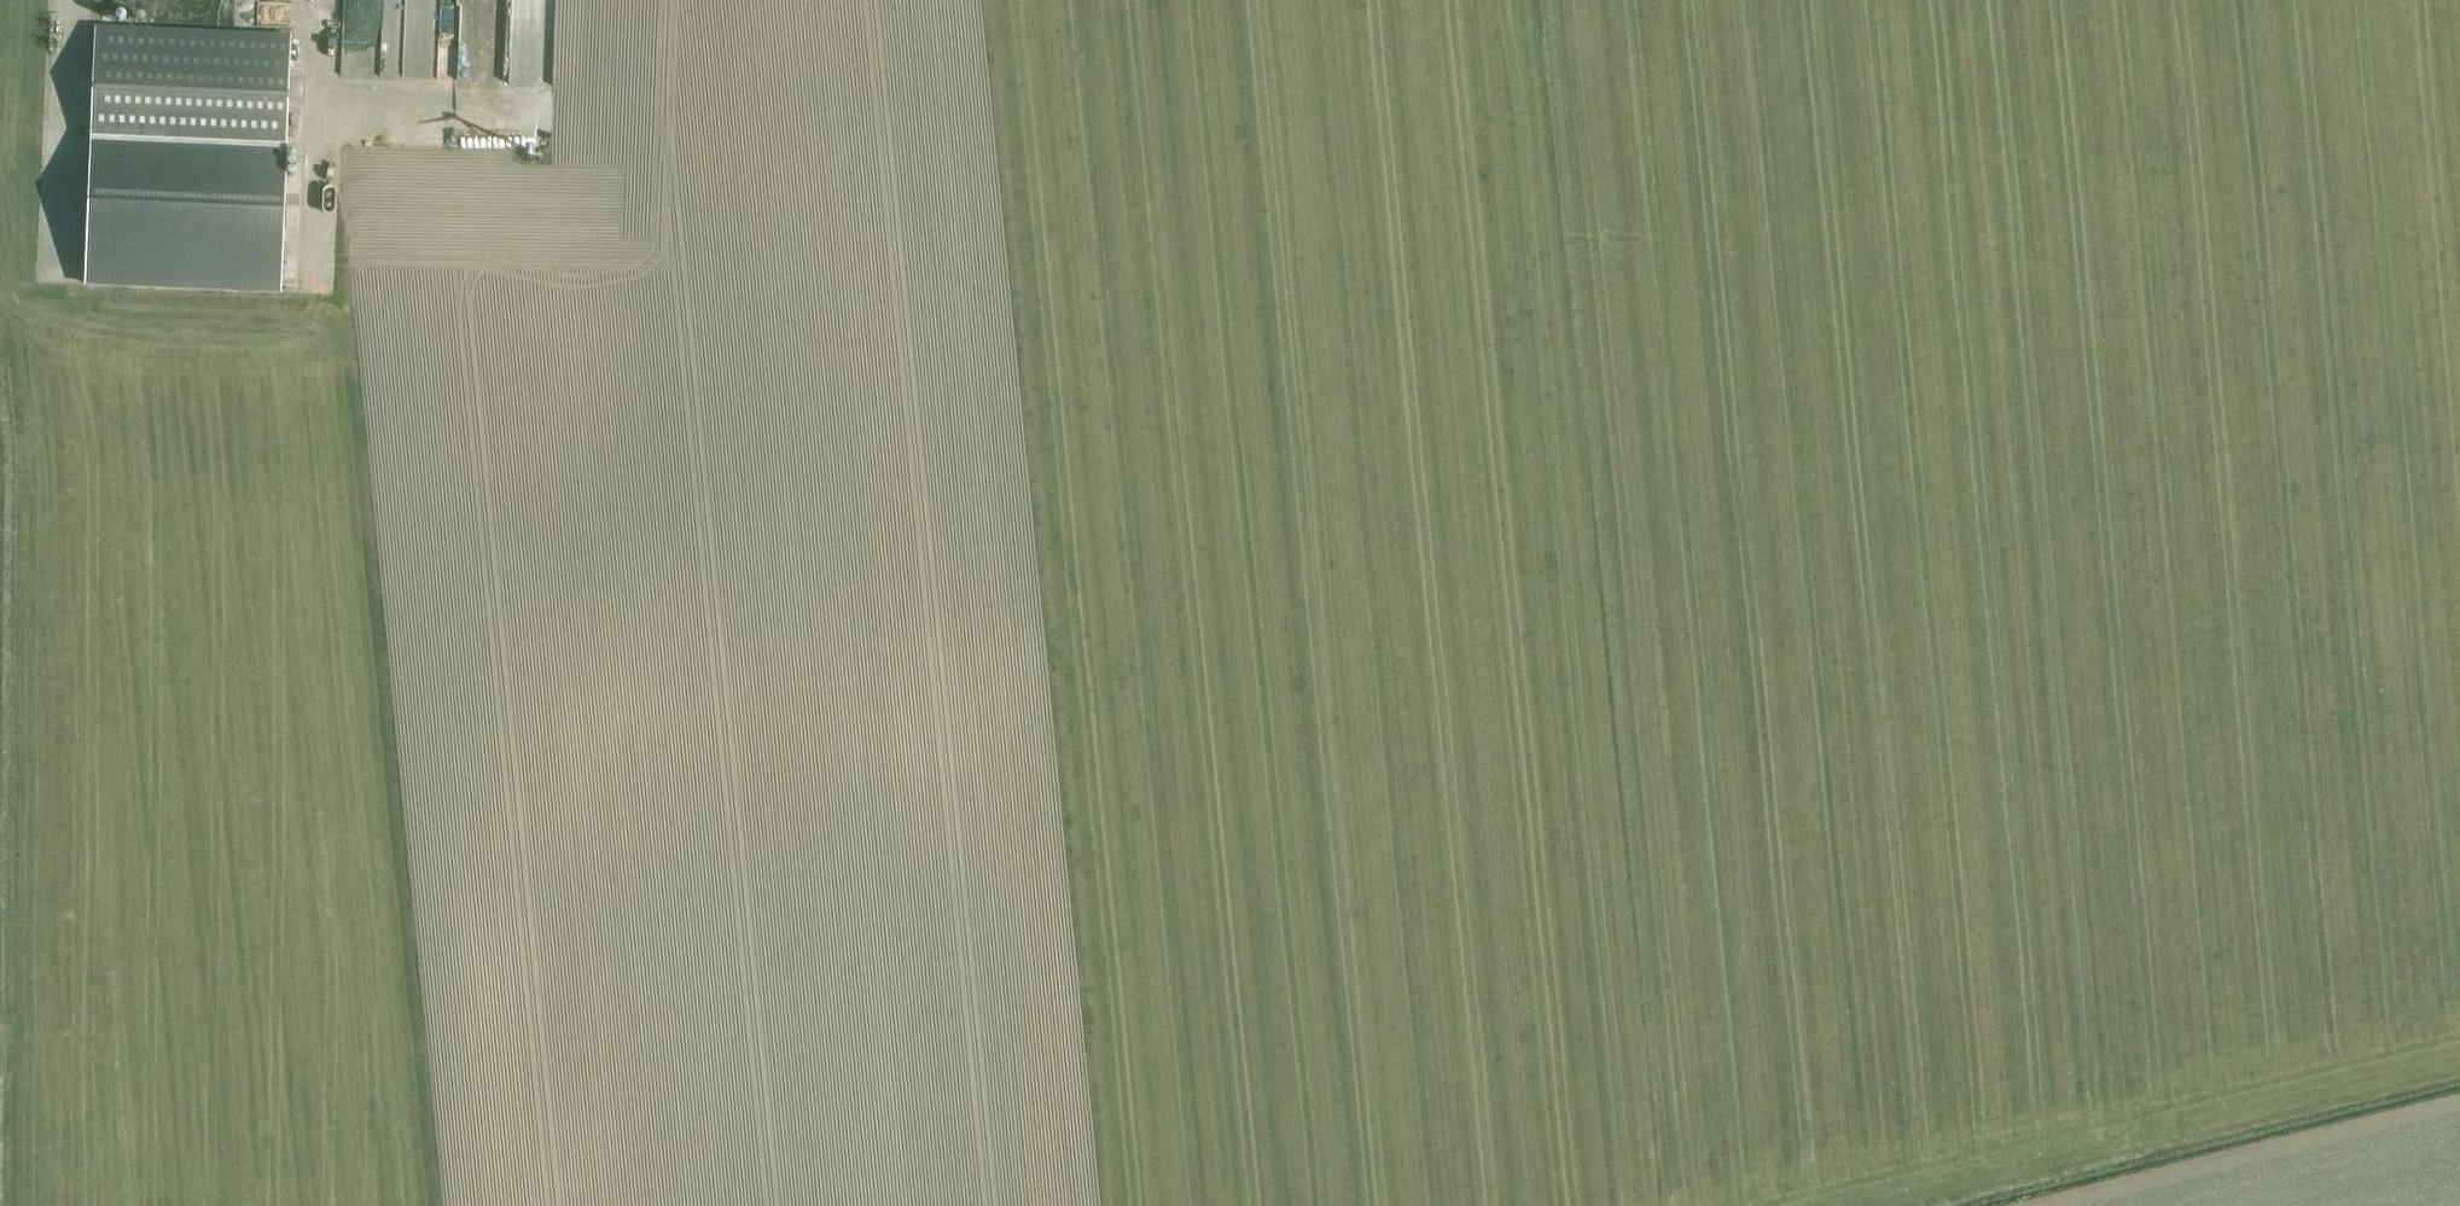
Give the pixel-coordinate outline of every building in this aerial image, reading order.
[(413,61),(438,63),(439,51),(461,52),(463,17),(446,16),(447,0),(416,0),(413,61)] [(86,286),(283,291),(290,36),(96,28),(86,286)] [(381,31),(348,30),(346,61),(380,63),(381,31)]
